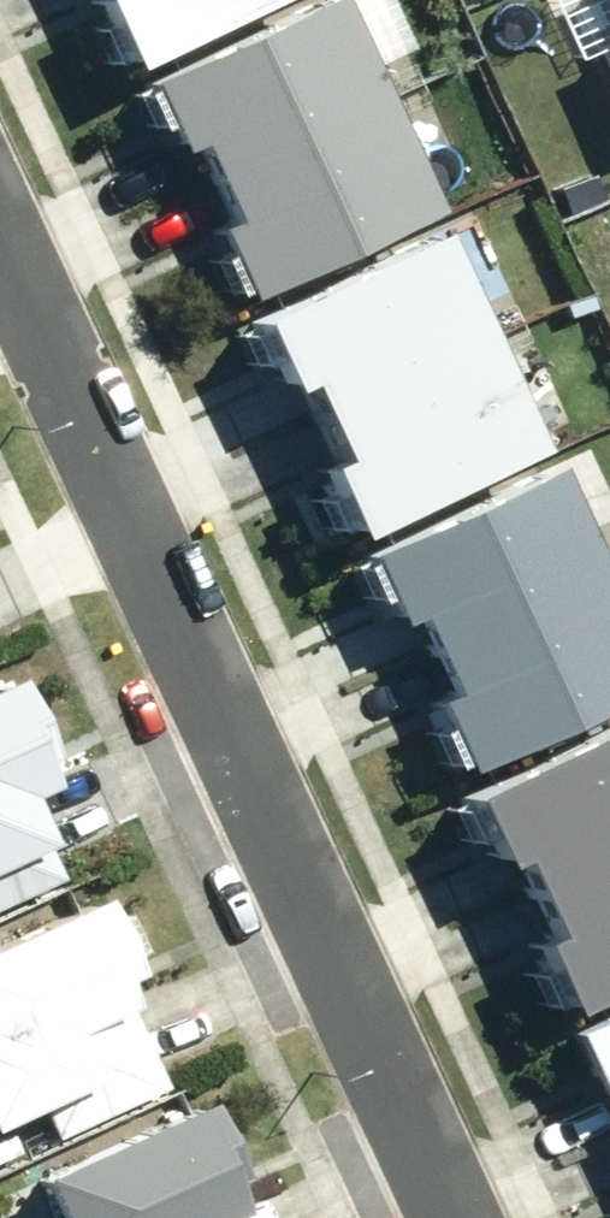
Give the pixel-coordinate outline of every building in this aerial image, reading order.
[(114,56),(234,0),(87,0),(114,56)] [(329,0),(297,0),(135,76),(167,144),(184,137),(220,212),(203,220),(236,290),(424,202),(329,0)] [(589,33),(609,76),(609,23),(589,33)] [(530,440),(428,226),(240,314),(273,383),(289,375),(325,451),(308,458),(342,528),(530,440)] [(544,461),(356,550),(389,618),(405,611),(441,686),(425,694),(458,764),(609,692),(609,600),(544,461)] [(61,874),(44,840),(47,838),(26,793),(67,773),(14,667),(0,674),(0,904),(61,874)] [(455,783),(487,851),(503,844),(539,919),(523,927),(556,997),(609,972),(609,710),(455,783)] [(41,1103),(58,1138),(168,1083),(126,996),(135,989),(125,969),(137,963),(128,948),(137,945),(103,889),(0,937),(0,1122),(41,1103)] [(561,1024),(593,1092),(609,1085),(609,1001),(561,1024)] [(41,1163),(62,1217),(232,1217),(231,1217),(288,1196),(247,1086),(41,1163)]
